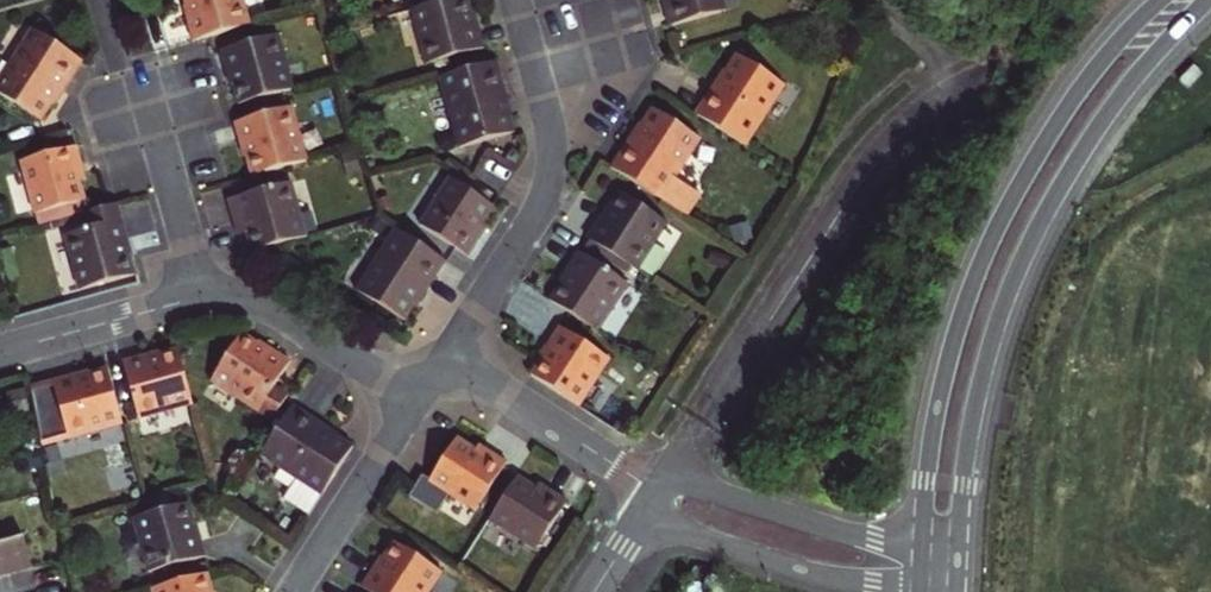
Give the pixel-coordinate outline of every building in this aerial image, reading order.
[(237,0),(187,0),(193,22),(186,25),(193,44),(251,28),(244,0),(238,0),(237,0)] [(472,0),(462,0),(413,13),(428,66),(481,51),(476,35),(481,34),(472,0)] [(729,0),(667,0),(676,31),(733,15),(729,0)] [(88,62),(36,30),(11,69),(18,73),(4,93),(43,119),(62,90),(68,93),(88,62)] [(227,72),(237,109),(285,95),(278,71),(286,70),(276,38),(217,54),(222,73),(227,72)] [(718,86),(697,117),(726,136),(735,122),(757,137),(774,111),(767,106),(782,84),(743,59),(723,89),(718,86)] [(508,102),(499,66),(439,81),(452,127),(460,125),(467,152),(511,140),(502,103),(508,102)] [(4,93),(18,73),(11,69),(0,85),(0,90),(4,93)] [(292,93),(286,70),(278,71),(285,95),(292,93)] [(789,89),(782,84),(767,106),(774,111),(789,89)] [(237,145),(247,181),(293,168),(286,145),(293,143),(284,111),(236,124),(237,129),(228,131),(232,146),(237,145)] [(681,185),(694,165),(687,160),(701,138),(661,113),(642,143),(636,140),(615,172),(691,223),(706,201),(681,185)] [(460,154),(467,152),(460,125),(452,127),(460,154)] [(708,143),(701,138),(687,160),(694,165),(708,143)] [(300,166),(293,143),(286,145),(293,168),(300,166)] [(94,182),(90,167),(85,148),(30,164),(44,216),(93,203),(88,184),(94,182)] [(496,209),(452,181),(421,228),(470,260),(489,230),(484,226),(496,209)] [(257,255),(302,243),(295,219),(302,216),(294,185),(229,202),(235,222),(247,219),(257,255)] [(594,217),(582,235),(632,269),(650,242),(644,238),(658,216),(619,190),(599,221),(594,217)] [(67,239),(75,269),(81,268),(87,292),(136,278),(126,245),(131,243),(122,207),(88,216),(93,232),(67,239)] [(295,219),(302,243),(309,240),(302,216),(295,219)] [(665,221),(658,216),(644,238),(650,242),(665,221)] [(426,296),(447,264),(397,233),(369,275),(375,279),(363,298),(402,325),(422,294),(426,296)] [(546,301),(585,327),(599,306),(606,311),(624,283),(572,250),(561,266),(566,270),(546,301)] [(81,268),(75,269),(81,293),(87,292),(81,268)] [(357,295),(363,298),(375,279),(369,275),(357,295)] [(593,332),(606,311),(599,306),(585,327),(593,332)] [(582,382),(590,388),(608,361),(556,327),(544,345),(549,348),(529,378),(568,403),(582,382)] [(242,342),(217,382),(239,396),(235,402),(275,427),(292,401),(278,392),(294,367),(277,356),(273,362),(242,342)] [(192,401),(180,357),(145,367),(144,360),(123,366),(140,426),(171,416),(169,408),(192,401)] [(97,428),(121,422),(110,377),(74,386),(72,380),(26,392),(41,452),(100,437),(97,428)] [(213,388),(235,402),(239,396),(217,382),(213,388)] [(577,409),(590,388),(582,382),(568,403),(577,409)] [(169,408),(171,416),(194,410),(192,401),(169,408)] [(309,525),(351,459),(321,439),(324,434),(293,415),(260,467),(296,490),(283,509),(309,525)] [(97,428),(100,437),(124,430),(121,422),(97,428)] [(470,464),(453,453),(427,495),(419,489),(405,511),(434,530),(447,510),(473,526),(505,477),(475,456),(470,464)] [(530,502),(515,492),(488,535),(533,566),(565,515),(535,496),(530,502)] [(198,545),(188,511),(143,522),(149,546),(141,549),(149,579),(208,564),(202,544),(198,545)] [(134,525),(141,549),(149,546),(143,522),(134,525)] [(30,574),(20,541),(0,547),(0,582),(30,574)] [(445,581),(405,555),(385,586),(380,582),(373,591),(438,591),(445,581)] [(207,581),(168,591),(210,591),(207,581)] [(445,581),(438,591),(447,591),(451,586),(445,581)]
